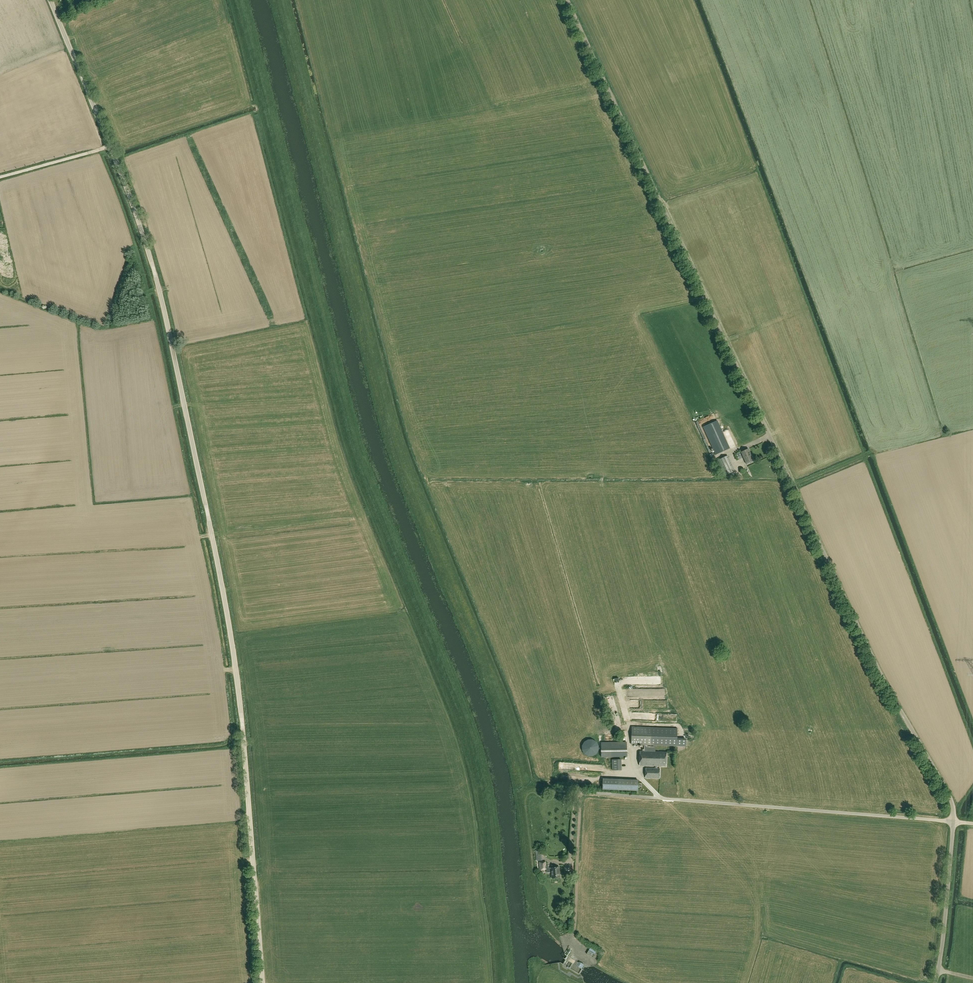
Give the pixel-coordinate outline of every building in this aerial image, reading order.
[(730,448),(721,428),(717,420),(703,427),(715,454),(730,448)] [(741,452),(746,464),(754,460),(748,449),(741,452)] [(722,477),(735,471),(731,464),(728,455),(715,461),(722,477)] [(627,699),(627,708),(641,708),(641,705),(655,705),(655,698),(627,699)] [(644,745),(644,747),(644,751),(640,751),(639,765),(655,766),(655,768),(646,768),(645,778),(659,778),(660,768),(657,768),(657,766),(666,766),(666,752),(655,751),(655,745),(677,746),(677,728),(632,727),(631,744),(644,745)] [(590,740),(587,741),(584,743),(582,747),(583,751),(584,753),(587,755),(590,756),(594,755),(597,753),(598,749),(598,745),(596,742),(594,741),(590,740)] [(627,742),(602,742),(602,757),(627,756),(627,742)] [(621,760),(612,760),(612,770),(621,770),(621,760)] [(638,780),(601,779),(601,789),(638,791),(638,780)] [(552,878),(560,878),(559,867),(551,868),(550,868),(548,868),(548,866),(546,866),(546,869),(547,873),(551,872),(551,873),(552,878)] [(590,947),(588,950),(587,953),(586,953),(593,957),(592,956),(593,953),(595,954),(594,954),(596,951),(597,951),(590,947)] [(573,963),(573,964),(581,969),(582,967),(583,966),(584,964),(579,961),(579,962),(575,960),(575,961),(578,963),(578,964),(577,965),(573,963)]
